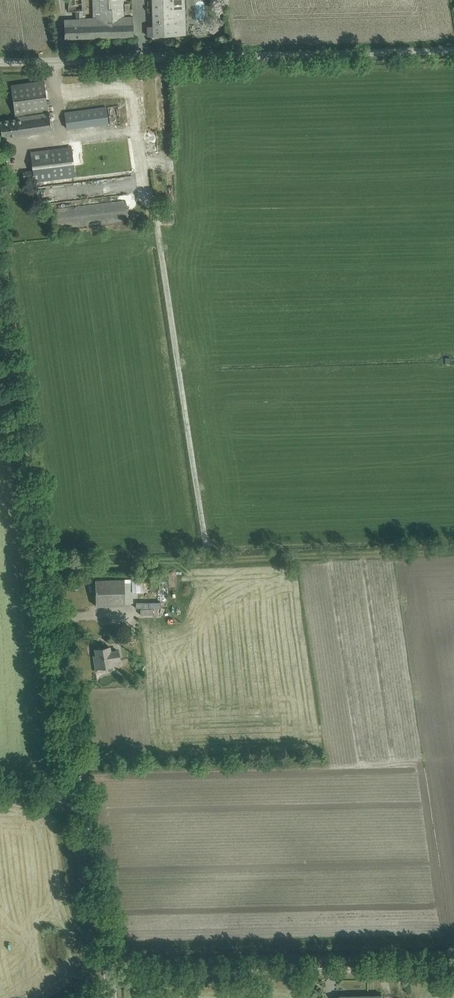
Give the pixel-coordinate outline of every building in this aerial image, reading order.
[(53,13),(60,12),(59,0),(51,0),(53,13)] [(123,0),(90,0),(90,10),(93,10),(94,17),(85,18),(85,0),(69,0),(69,11),(76,11),(76,19),(64,19),(65,38),(134,36),(133,16),(124,17),(123,0)] [(184,0),(152,0),(152,1),(147,1),(148,9),(152,9),(153,25),(147,25),(148,35),(185,34),(184,0)] [(12,136),(51,131),(44,81),(11,85),(16,119),(0,121),(0,125),(2,138),(12,136)] [(106,106),(64,112),(66,129),(108,123),(106,106)] [(35,181),(132,170),(128,140),(31,151),(35,181)] [(54,228),(129,218),(126,199),(52,209),(54,228)] [(96,605),(125,605),(125,604),(133,603),(132,578),(125,579),(95,579),(96,605)] [(159,580),(159,601),(168,601),(167,580),(159,580)] [(110,651),(109,647),(95,649),(97,659),(94,659),(96,671),(103,670),(102,667),(112,666),(111,661),(120,659),(118,649),(110,651)]
